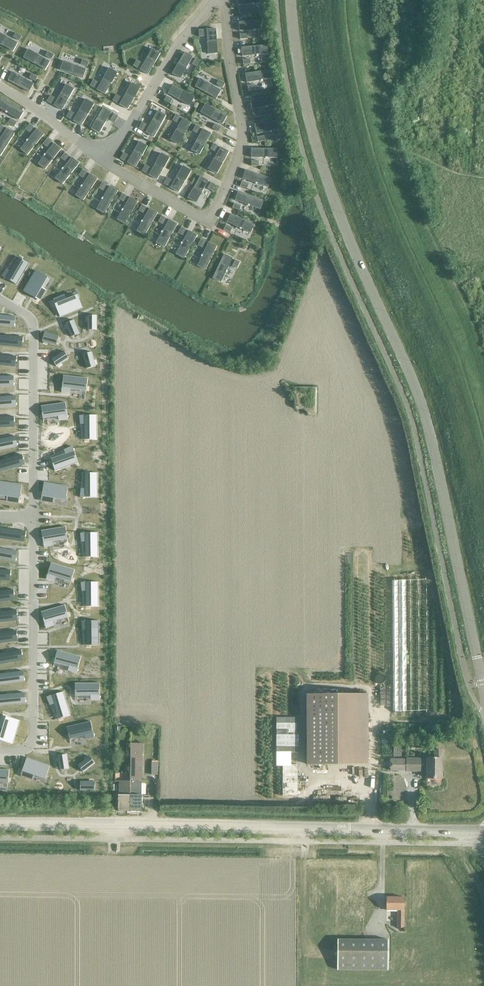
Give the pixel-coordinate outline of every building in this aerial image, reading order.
[(265,30),(264,20),(238,22),(239,31),(253,30),(253,31),(255,31),(255,30),(265,30)] [(217,54),(216,29),(206,30),(208,54),(217,54)] [(0,34),(0,44),(13,51),(17,43),(0,34)] [(268,54),(267,45),(241,48),(242,57),(256,55),(256,56),(258,56),(258,55),(268,54)] [(148,75),(160,54),(152,49),(140,70),(148,75)] [(50,62),(28,50),(23,58),(45,70),(50,62)] [(180,78),(193,57),(185,52),(172,74),(180,78)] [(82,78),(86,70),(63,61),(60,70),(82,78)] [(105,95),(117,73),(109,68),(97,90),(105,95)] [(272,79),(271,70),(245,74),(246,83),(260,81),(261,81),(262,81),(262,80),(272,79)] [(33,84),(12,72),(8,80),(29,92),(33,84)] [(221,91),(199,79),(195,87),(216,99),(221,91)] [(127,109),(140,88),(132,83),(119,105),(127,109)] [(62,110),(74,89),(66,84),(54,106),(62,110)] [(194,98),(172,85),(168,93),(189,106),(194,98)] [(277,105),(275,96),(250,101),(252,110),(266,107),(266,108),(268,107),(267,107),(277,105)] [(1,98),(0,100),(0,108),(5,112),(7,113),(18,120),(24,112),(1,98)] [(81,126),(94,104),(85,99),(73,121),(81,126)] [(227,116),(205,104),(200,112),(222,125),(227,116)] [(99,133),(111,112),(103,108),(91,129),(99,133)] [(154,137),(166,116),(157,111),(145,132),(154,137)] [(178,145),(191,123),(183,118),(170,140),(178,145)] [(282,129),(281,120),(254,125),(256,134),(269,132),(270,132),(271,132),(271,131),(282,129)] [(29,133),(34,128),(30,124),(25,130),(29,133)] [(14,134),(6,129),(0,139),(0,156),(14,134)] [(27,155),(43,135),(36,129),(27,140),(26,141),(26,142),(20,149),(27,155)] [(199,155),(211,134),(203,129),(191,150),(199,155)] [(47,147),(51,142),(47,139),(43,144),(47,147)] [(135,168),(147,146),(139,142),(127,163),(135,168)] [(45,170),(61,149),(54,143),(45,155),(44,154),(43,156),(44,156),(38,164),(45,170)] [(216,174),(229,152),(220,147),(208,169),(216,174)] [(277,158),(277,149),(251,149),(251,158),(265,158),(265,159),(267,159),(267,158),(277,158)] [(64,161),(69,156),(65,153),(61,158),(64,161)] [(157,180),(169,158),(161,153),(149,175),(157,180)] [(62,184),(79,164),(72,158),(63,168),(62,168),(61,169),(62,170),(55,178),(62,184)] [(178,192),(191,171),(182,166),(170,188),(178,192)] [(271,179),(246,170),(242,179),(255,183),(255,184),(257,185),(257,184),(268,188),(271,179)] [(83,201),(97,179),(90,174),(82,186),(81,185),(80,187),(81,187),(75,196),(83,201)] [(196,203),(208,181),(200,176),(188,198),(196,203)] [(104,214),(118,191),(109,186),(103,198),(102,198),(101,199),(102,200),(96,209),(104,214)] [(263,201),(238,191),(235,200),(248,205),(247,206),(249,206),(260,210),(263,201)] [(125,224),(138,202),(130,197),(123,209),(122,209),(121,211),(122,211),(117,220),(125,224)] [(144,236),(157,213),(149,209),(142,221),(141,222),(141,223),(136,231),(144,236)] [(254,225),(231,214),(227,222),(239,228),(239,229),(241,230),(241,229),(250,233),(254,225)] [(164,248),(177,224),(169,220),(162,232),(162,231),(161,233),(156,243),(164,248)] [(184,259),(197,236),(189,231),(182,243),(181,242),(180,244),(181,244),(175,254),(184,259)] [(205,270),(216,246),(208,242),(202,255),(201,255),(201,257),(197,266),(205,270)] [(226,271),(232,258),(224,254),(212,278),(221,282),(226,272),(226,273),(227,271),(226,271)] [(6,269),(1,276),(16,284),(28,264),(17,258),(9,271),(6,269)] [(35,270),(23,291),(38,300),(45,289),(41,287),(46,277),(35,270)] [(64,295),(52,300),(59,316),(81,307),(76,295),(66,299),(64,295)] [(14,327),(14,317),(0,315),(0,326),(14,327)] [(96,316),(87,316),(87,328),(96,328),(96,316)] [(73,320),(65,323),(70,335),(78,331),(73,320)] [(43,333),(41,341),(53,344),(55,336),(43,333)] [(22,348),(22,338),(0,336),(0,346),(22,348)] [(61,353),(51,360),(56,367),(66,360),(61,353)] [(92,355),(83,357),(86,368),(95,366),(92,355)] [(15,367),(16,357),(0,356),(0,366),(15,367)] [(63,375),(61,392),(69,392),(69,388),(85,390),(87,378),(63,375)] [(0,377),(0,387),(14,387),(13,377),(0,377)] [(0,398),(0,408),(16,407),(15,397),(0,398)] [(65,403),(41,406),(43,418),(59,416),(59,420),(67,419),(65,403)] [(96,415),(79,415),(80,423),(84,423),(84,439),(96,439),(96,415)] [(0,418),(0,428),(14,427),(13,417),(0,418)] [(0,440),(0,450),(17,447),(15,437),(0,440)] [(66,454),(51,460),(55,471),(78,463),(72,447),(64,450),(66,454)] [(0,462),(0,472),(24,465),(22,455),(0,462)] [(80,489),(80,497),(97,497),(97,473),(85,473),(85,489),(80,489)] [(7,496),(6,501),(19,503),(21,485),(0,482),(0,495),(7,496)] [(43,482),(40,500),(53,502),(54,497),(65,499),(67,486),(43,482)] [(65,527),(41,531),(44,548),(52,546),(51,541),(67,539),(65,527)] [(24,541),(25,531),(0,528),(0,538),(24,541)] [(97,533),(80,533),(81,541),(85,541),(85,557),(97,557),(97,533)] [(15,561),(17,552),(0,549),(0,559),(15,561)] [(51,563),(46,579),(54,581),(55,577),(70,581),(74,570),(51,563)] [(9,581),(10,571),(0,570),(0,580),(9,581)] [(98,582),(81,582),(82,590),(86,590),(86,606),(98,606),(98,582)] [(0,591),(0,602),(14,600),(13,590),(0,591)] [(64,605),(41,612),(46,628),(54,625),(52,621),(68,617),(64,605)] [(0,612),(0,622),(17,621),(16,611),(0,612)] [(98,621),(81,621),(82,629),(86,629),(86,645),(98,645),(98,621)] [(0,633),(0,643),(17,641),(15,631),(0,633)] [(57,650),(54,662),(69,666),(68,670),(76,673),(80,657),(57,650)] [(0,654),(0,664),(22,660),(20,651),(0,654)] [(0,675),(0,685),(24,682),(23,672),(0,675)] [(99,683),(75,683),(75,695),(91,695),(91,700),(99,700),(99,683)] [(63,692),(47,697),(50,704),(54,703),(58,719),(70,715),(63,692)] [(0,696),(0,706),(25,704),(24,694),(0,696)] [(368,765),(368,695),(307,695),(307,765),(368,765)] [(0,721),(0,729),(3,730),(0,738),(0,740),(12,744),(19,721),(2,716),(0,721)] [(90,722),(67,727),(69,739),(85,735),(86,740),(94,738),(90,722)] [(130,803),(130,812),(141,812),(141,781),(142,766),(141,743),(130,743),(130,766),(130,781),(130,796),(130,803)] [(407,759),(391,759),(390,771),(406,771),(420,771),(421,769),(427,770),(427,778),(441,779),(442,769),(443,769),(443,763),(442,763),(442,751),(435,750),(435,758),(428,758),(427,760),(421,760),(421,759),(407,759)] [(66,755),(58,756),(59,768),(68,767),(66,755)] [(89,757),(80,764),(85,771),(94,764),(89,757)] [(26,758),(20,775),(32,779),(34,774),(44,778),(49,766),(26,758)] [(297,765),(282,765),(282,795),(296,795),(297,765)] [(8,782),(9,770),(0,770),(0,782),(8,782)] [(118,781),(118,791),(118,796),(118,812),(130,812),(130,803),(130,796),(130,781),(118,781)] [(94,782),(82,782),(82,791),(94,791),(94,782)] [(405,928),(405,897),(387,897),(387,911),(398,911),(398,928),(405,928)] [(389,940),(338,940),(338,970),(389,971),(389,940)]
